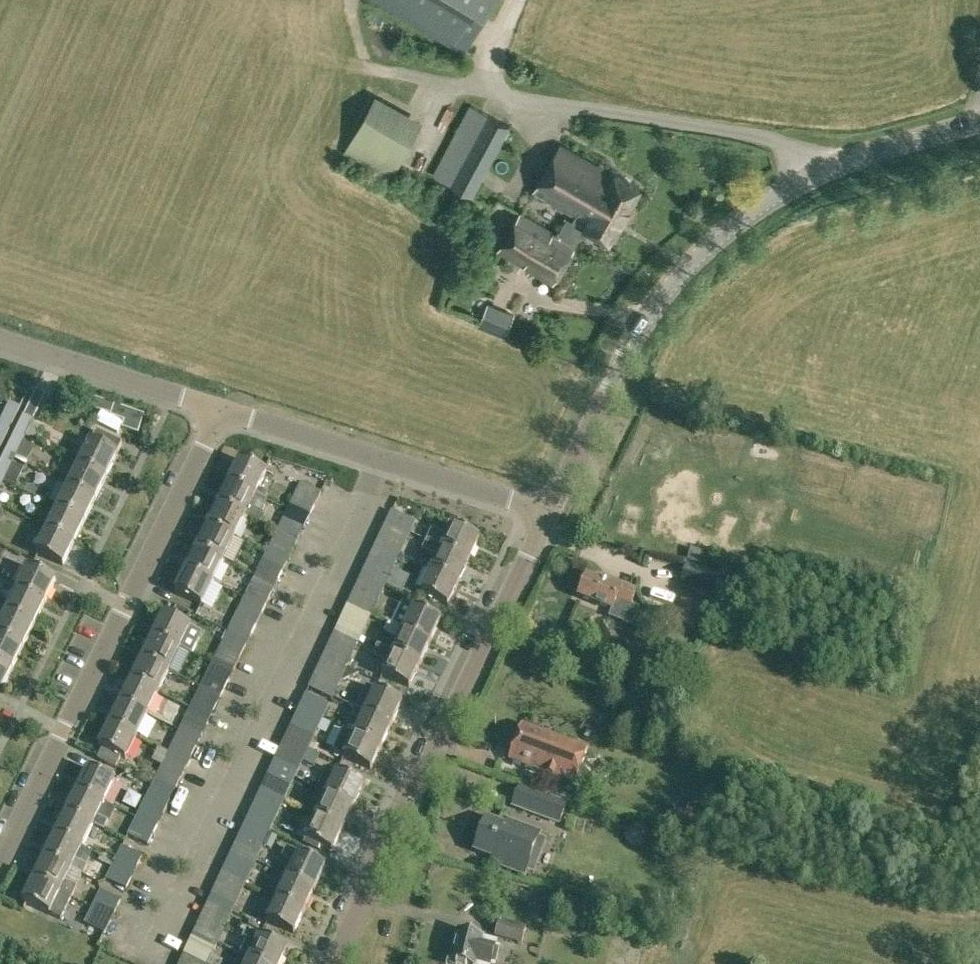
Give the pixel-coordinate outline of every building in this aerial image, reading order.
[(463,53),(495,0),(374,0),(463,53)] [(343,152),(391,178),(423,120),(375,94),(343,152)] [(432,174),(472,196),(510,126),(470,104),(432,174)] [(572,221),(585,229),(586,227),(608,240),(639,187),(615,173),(613,176),(560,145),(533,191),(576,216),(572,221)] [(575,245),(585,229),(572,221),(567,218),(558,234),(519,212),(497,250),(553,283),(575,245)] [(479,323),(506,334),(514,314),(487,303),(479,323)] [(110,414),(114,404),(100,400),(96,409),(110,414)] [(0,421),(0,424),(10,429),(20,407),(10,402),(0,421)] [(33,419),(38,407),(29,403),(23,414),(31,418),(33,419)] [(128,410),(122,427),(137,433),(144,415),(128,410)] [(23,414),(14,432),(25,437),(34,419),(33,419),(31,418),(23,414)] [(10,429),(0,424),(0,449),(10,429)] [(90,441),(79,464),(106,477),(117,454),(122,443),(96,430),(90,441)] [(14,432),(4,454),(14,459),(25,437),(14,432)] [(0,461),(0,479),(4,481),(14,459),(4,454),(0,461)] [(240,459),(229,481),(265,499),(268,492),(258,488),(266,472),(240,459)] [(68,486),(95,499),(106,477),(79,464),(68,486)] [(218,503),(245,516),(259,523),(264,514),(262,512),(268,500),(265,499),(229,481),(218,503)] [(290,504),(311,515),(321,493),(301,482),(290,504)] [(58,508),(85,521),(95,499),(68,486),(58,508)] [(207,525),(234,538),(245,516),(218,503),(207,525)] [(276,532),(297,542),(311,515),(290,504),(276,532)] [(47,530),(74,543),(85,521),(58,508),(47,530)] [(391,510),(386,521),(411,532),(416,522),(391,510)] [(386,521),(378,538),(403,550),(411,532),(386,521)] [(197,547),(223,560),(234,538),(207,525),(197,547)] [(427,540),(469,560),(479,538),(453,525),(447,537),(432,530),(427,540)] [(36,552),(63,565),(74,543),(47,530),(36,552)] [(262,560),(284,570),(297,542),(276,532),(265,554),(262,560)] [(378,538),(373,550),(397,561),(403,550),(378,538)] [(432,570),(458,582),(469,560),(427,540),(422,550),(437,557),(432,570)] [(186,569),(212,582),(223,560),(197,547),(186,569)] [(687,560),(708,566),(711,554),(691,548),(687,560)] [(373,550),(368,561),(392,572),(393,571),(397,561),(373,550)] [(261,562),(255,575),(276,585),(284,570),(262,560),(265,554),(264,553),(260,562),(261,562)] [(368,561),(363,571),(387,583),(386,586),(403,594),(410,579),(393,571),(392,572),(368,561)] [(680,586),(717,595),(722,573),(687,564),(680,586)] [(18,589),(45,602),(56,580),(29,567),(18,589)] [(175,592),(201,604),(212,582),(186,569),(175,592)] [(421,592),(448,605),(458,582),(432,570),(421,592)] [(363,571),(357,582),(382,594),(386,586),(387,583),(363,571)] [(255,575),(241,604),(262,614),(276,585),(255,575)] [(579,596),(613,610),(617,599),(630,605),(636,591),(600,576),(597,582),(587,578),(579,596)] [(357,582),(352,594),(377,605),(382,594),(357,582)] [(7,611),(34,624),(45,602),(18,589),(7,611)] [(352,594),(347,605),(372,616),(377,605),(352,594)] [(231,623),(252,634),(262,614),(241,604),(231,623)] [(347,605),(339,621),(364,633),(372,616),(347,605)] [(403,630),(430,642),(441,620),(414,607),(403,630)] [(7,611),(0,608),(0,635),(23,646),(34,624),(7,611)] [(154,635),(180,647),(191,626),(164,613),(154,635)] [(339,621),(334,632),(359,643),(362,637),(364,633),(339,621)] [(219,648),(241,657),(252,634),(231,623),(219,648)] [(393,652),(420,664),(430,642),(403,630),(389,623),(385,633),(399,639),(393,651),(393,652)] [(334,632),(329,643),(354,654),(357,648),(361,649),(366,639),(362,637),(359,643),(334,632)] [(12,668),(23,646),(0,635),(0,662),(12,668)] [(143,657),(169,670),(180,647),(154,635),(143,657)] [(329,643),(324,654),(348,665),(354,654),(329,643)] [(382,674),(409,687),(420,664),(393,652),(393,651),(378,644),(373,654),(388,661),(382,674)] [(214,657),(236,668),(241,657),(219,648),(214,657)] [(319,665),(343,676),(348,665),(324,654),(319,665)] [(132,679),(158,692),(169,670),(143,657),(132,679)] [(201,685),(222,695),(236,668),(214,657),(201,685)] [(1,690),(12,668),(0,662),(0,690),(1,690)] [(314,676),(338,687),(342,679),(343,676),(319,665),(314,676)] [(343,676),(342,679),(344,680),(359,673),(347,668),(343,676)] [(308,688),(332,699),(338,687),(314,676),(308,688)] [(121,701),(147,714),(158,692),(132,679),(121,701)] [(186,714),(208,724),(222,695),(201,685),(186,714)] [(356,708),(392,724),(402,702),(367,685),(356,708)] [(305,694),(300,704),(325,716),(330,705),(305,694)] [(110,723),(137,735),(147,714),(121,701),(110,723)] [(300,704),(295,715),(320,726),(325,716),(300,704)] [(354,734),(381,746),(392,724),(356,708),(351,718),(360,721),(354,734)] [(179,729),(200,740),(208,724),(186,714),(179,729)] [(295,715),(290,726),(315,737),(320,726),(295,715)] [(99,746),(125,759),(137,735),(110,723),(99,746)] [(509,760),(564,780),(557,798),(570,803),(595,782),(581,766),(588,749),(522,724),(509,760)] [(290,726),(285,737),(309,748),(310,747),(314,749),(317,742),(314,740),(315,737),(290,726)] [(166,756),(187,767),(200,740),(179,729),(166,756)] [(344,756),(370,769),(381,746),(354,734),(343,729),(333,751),(344,756)] [(285,737),(280,748),(304,759),(309,748),(285,737)] [(120,757),(102,748),(97,758),(116,767),(120,757)] [(280,748),(275,758),(299,769),(304,759),(280,748)] [(304,759),(303,761),(314,766),(319,753),(309,748),(304,759)] [(155,778),(176,789),(187,767),(166,756),(155,778)] [(275,758),(269,770),(294,781),(299,769),(275,758)] [(317,791),(353,806),(364,784),(328,767),(317,791)] [(88,768),(78,788),(105,801),(114,781),(88,768)] [(261,787),(286,799),(291,788),(288,786),(291,781),(293,782),(294,781),(269,770),(261,787)] [(144,802),(164,813),(176,789),(155,778),(144,802)] [(261,787),(256,798),(281,809),(286,799),(261,787)] [(513,805),(560,823),(567,804),(520,787),(513,805)] [(78,788),(67,811),(93,824),(104,830),(109,821),(97,816),(105,801),(78,788)] [(316,816),(343,828),(353,806),(317,791),(314,799),(322,803),(316,816)] [(256,798),(251,809),(276,821),(281,809),(256,798)] [(139,812),(160,822),(164,813),(144,802),(139,812)] [(251,809),(246,820),(271,831),(276,821),(251,809)] [(67,811),(56,834),(82,846),(93,824),(67,811)] [(127,835),(148,846),(160,822),(139,812),(127,835)] [(305,839),(332,851),(343,828),(316,816),(305,839)] [(507,820),(505,825),(487,819),(475,850),(496,858),(494,863),(525,875),(526,872),(536,875),(548,841),(538,838),(540,833),(507,820)] [(246,820),(241,831),(266,842),(271,831),(246,820)] [(241,831),(236,842),(261,853),(266,842),(241,831)] [(56,834),(45,856),(71,869),(83,875),(88,866),(76,860),(82,846),(56,834)] [(236,842),(230,853),(255,864),(261,853),(236,842)] [(111,868),(133,877),(143,856),(122,846),(111,868)] [(288,876),(315,889),(325,866),(287,848),(283,857),(294,862),(288,876)] [(230,853),(222,870),(247,882),(255,864),(230,853)] [(34,878),(72,896),(76,887),(65,882),(71,869),(45,856),(34,878)] [(105,879),(126,890),(133,877),(111,868),(105,879)] [(222,870),(217,881),(242,893),(247,882),(222,870)] [(277,899),(304,911),(315,889),(288,876),(277,899)] [(23,900),(61,919),(72,896),(34,878),(23,900)] [(217,881),(212,892),(237,903),(242,893),(217,881)] [(95,900),(116,911),(121,901),(100,890),(95,900)] [(212,892),(207,903),(232,914),(237,903),(212,892)] [(267,921),(293,933),(304,911),(277,899),(267,921)] [(84,923),(105,934),(116,911),(95,900),(84,923)] [(207,903),(202,914),(227,925),(232,914),(207,903)] [(202,914),(197,925),(222,936),(227,925),(202,914)] [(494,936),(522,944),(527,927),(499,919),(494,936)] [(197,925),(191,936),(216,947),(222,936),(197,925)] [(261,963),(280,963),(287,948),(247,929),(242,938),(246,940),(239,954),(261,963)] [(500,947),(497,946),(498,941),(482,936),(460,930),(451,961),(462,963),(496,963),(500,947)] [(183,954),(207,963),(221,963),(223,961),(212,956),(216,947),(191,936),(183,954)] [(183,954),(178,963),(207,963),(183,954)] [(239,954),(238,954),(233,963),(261,963),(239,954)]
